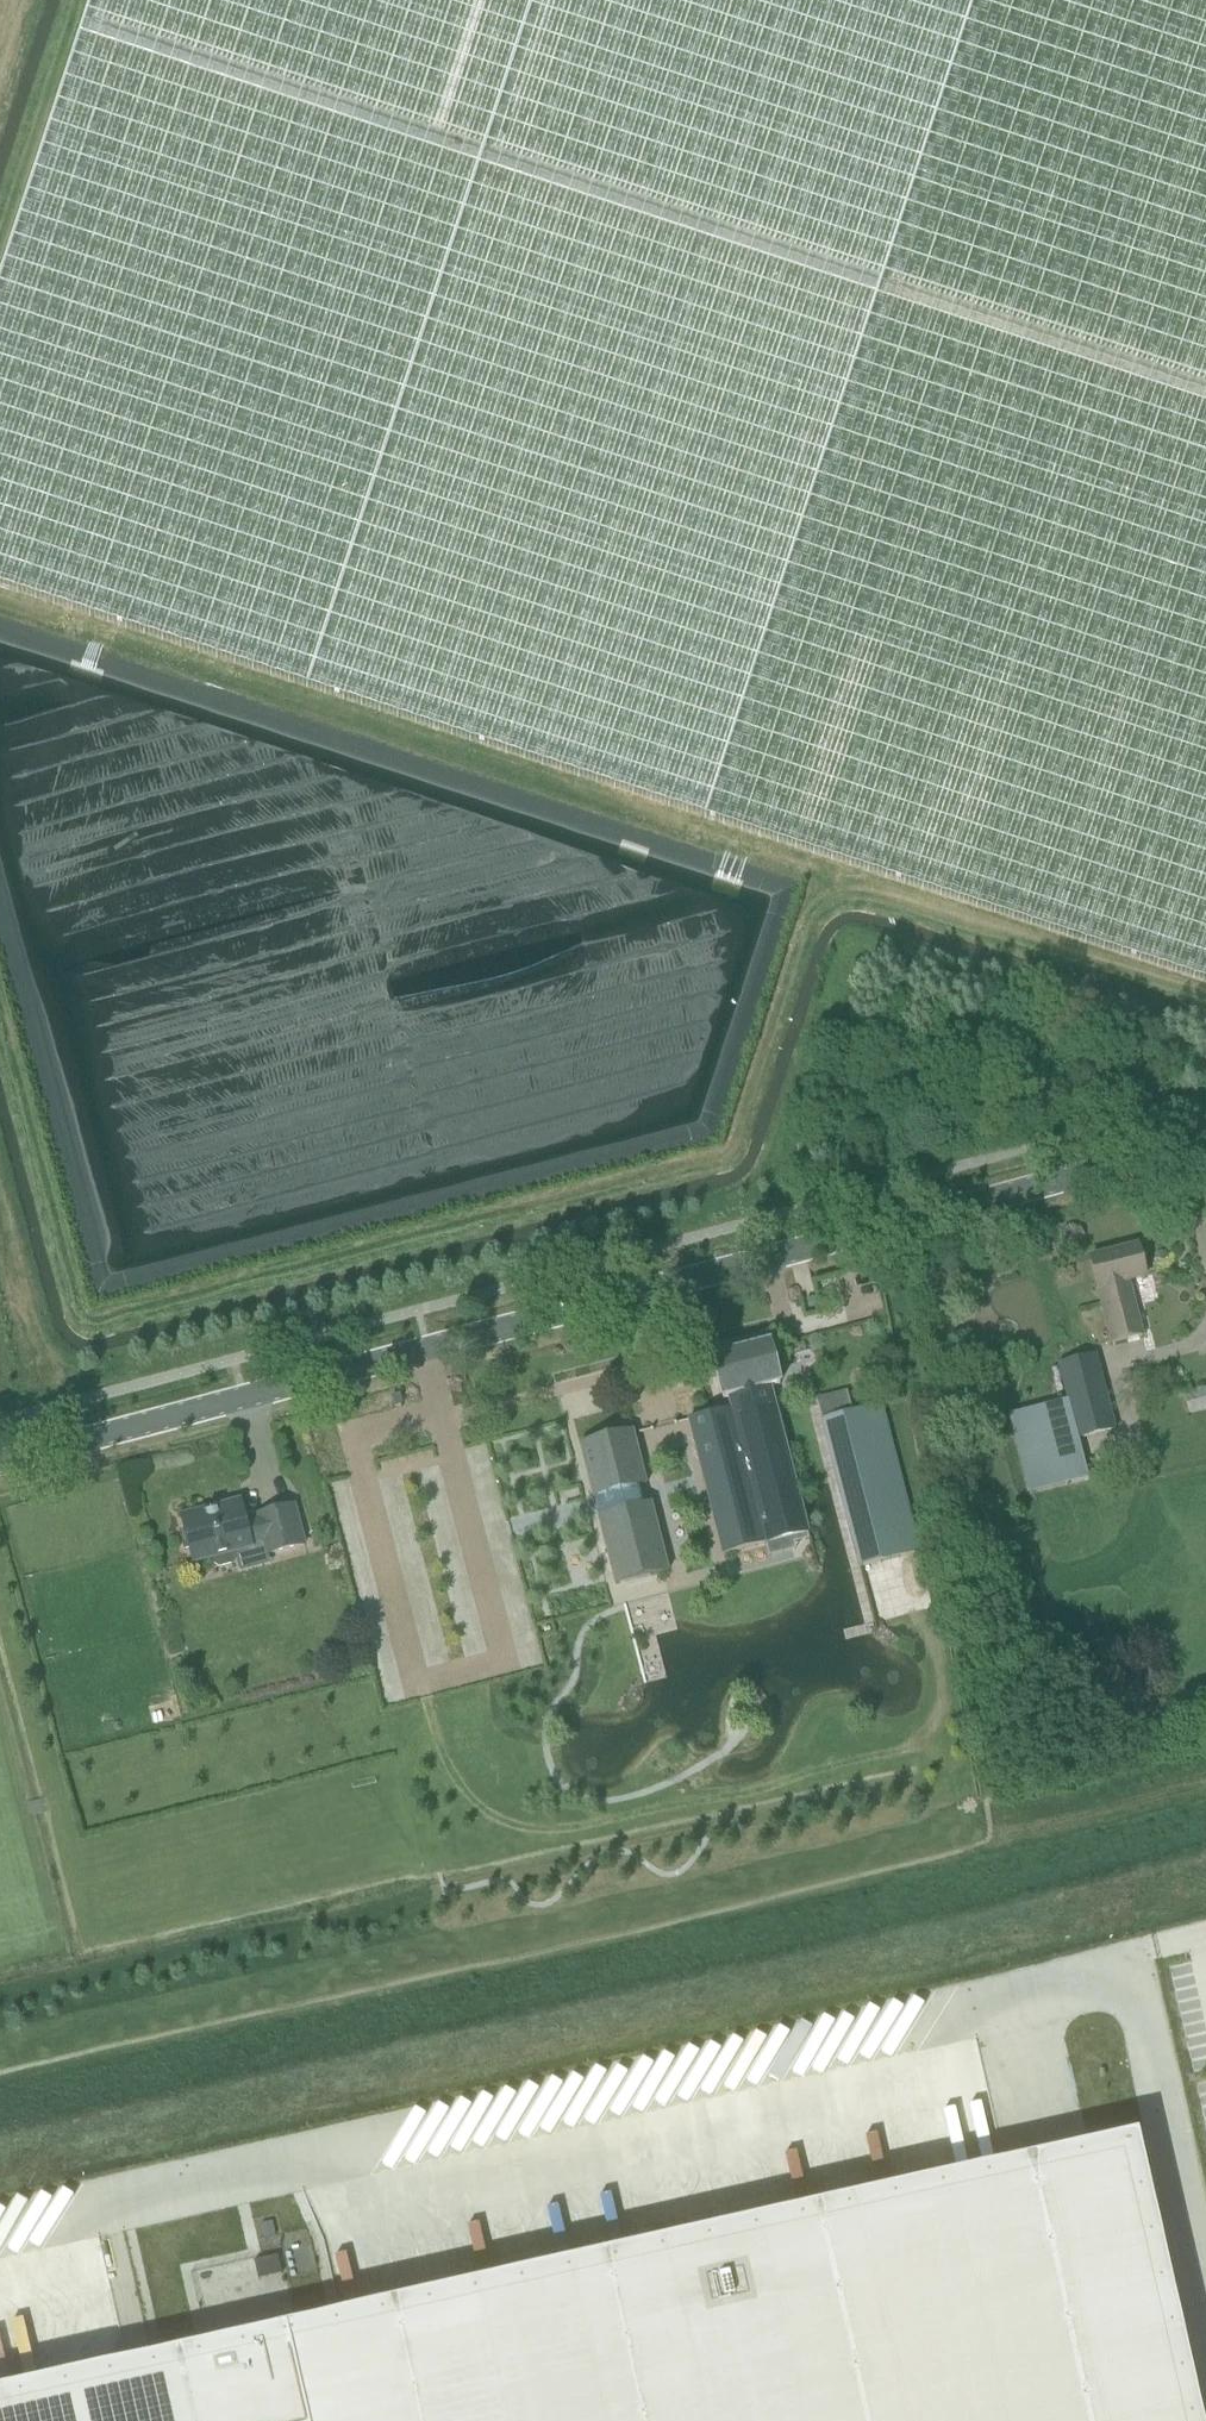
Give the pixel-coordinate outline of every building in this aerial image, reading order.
[(0,286),(0,586),(1205,983),(1205,0),(94,0),(0,286)] [(1138,1247),(1090,1259),(1112,1345),(1142,1337),(1128,1282),(1146,1277),(1138,1247)] [(816,1309),(814,1298),(806,1300),(809,1310),(816,1309)] [(729,1399),(731,1410),(734,1420),(776,1409),(770,1388),(780,1386),(769,1343),(713,1358),(724,1400),(729,1399)] [(1079,1440),(1116,1430),(1097,1356),(1060,1365),(1068,1399),(1079,1440)] [(1193,1411),(1205,1408),(1205,1389),(1190,1392),(1193,1411)] [(1009,1416),(1029,1494),(1089,1478),(1079,1440),(1068,1399),(1009,1416)] [(894,1450),(882,1405),(822,1420),(834,1466),(894,1450)] [(734,1420),(743,1453),(766,1545),(808,1534),(776,1409),(734,1420)] [(689,1420),(700,1464),(743,1453),(734,1420),(731,1410),(689,1420)] [(632,1429),(579,1442),(584,1462),(593,1459),(603,1499),(594,1501),(597,1511),(605,1509),(617,1558),(609,1560),(615,1584),(668,1570),(632,1429)] [(190,1549),(194,1563),(195,1563),(195,1562),(212,1558),(214,1565),(220,1568),(232,1565),(236,1559),(234,1552),(251,1548),(253,1548),(252,1545),(265,1542),(268,1553),(267,1554),(268,1555),(305,1546),(304,1544),(303,1544),(295,1508),(294,1506),(257,1516),(258,1520),(246,1523),(241,1502),(239,1503),(217,1509),(216,1508),(216,1509),(207,1512),(207,1511),(206,1511),(205,1512),(184,1518),(183,1517),(181,1518),(185,1532),(181,1533),(185,1551),(190,1549)] [(400,1553),(419,1548),(414,1528),(394,1533),(400,1553)] [(307,2420),(1202,2420),(1137,2134),(286,2327),(307,2420)] [(766,2180),(775,2178),(766,2141),(757,2144),(766,2180)] [(261,2225),(264,2239),(275,2236),(272,2222),(261,2225)] [(286,2327),(0,2392),(0,2420),(307,2420),(286,2327)]
